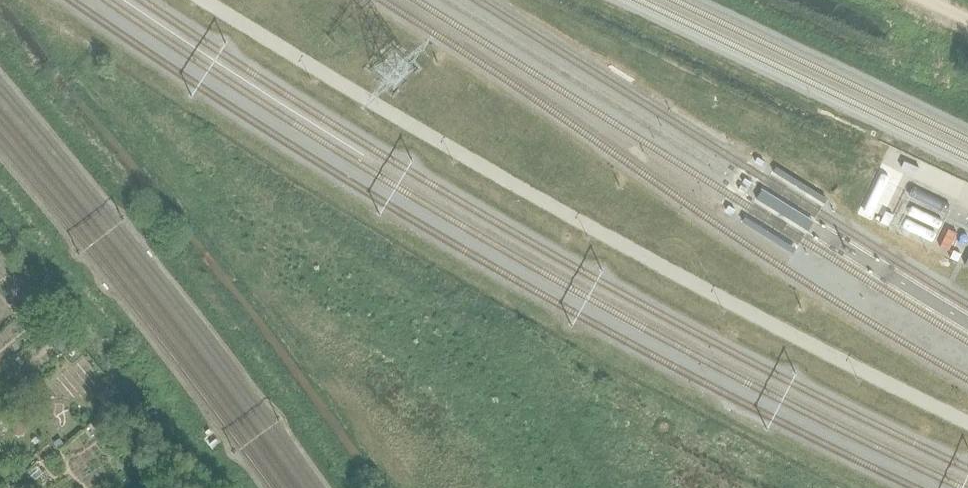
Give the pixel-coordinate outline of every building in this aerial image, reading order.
[(107,389),(96,396),(104,407),(115,399),(107,389)] [(23,413),(9,424),(18,436),(32,425),(23,413)] [(103,414),(90,423),(96,431),(109,422),(103,414)]
